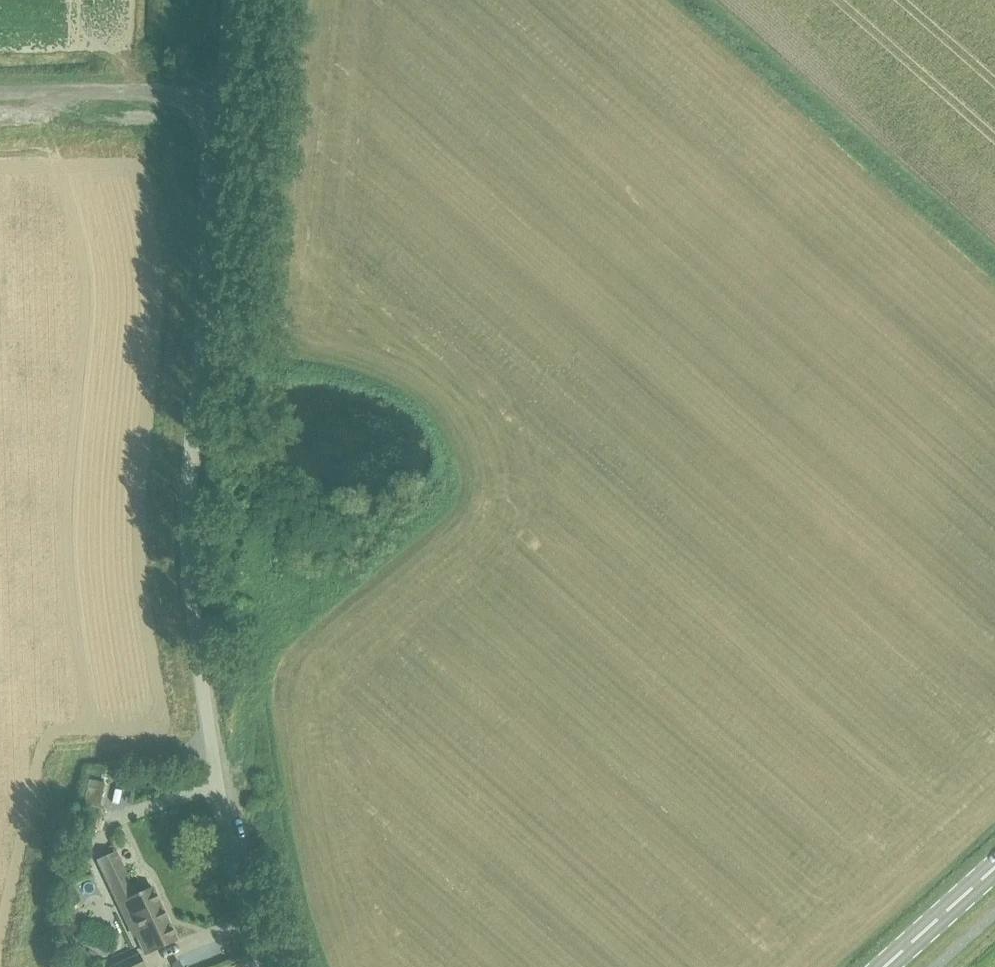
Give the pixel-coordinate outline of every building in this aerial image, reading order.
[(89,779),(83,808),(99,811),(105,783),(89,779)] [(116,851),(98,859),(119,903),(127,900),(133,913),(126,917),(134,935),(137,934),(147,954),(177,939),(152,888),(137,895),(116,851)] [(139,955),(115,966),(145,966),(139,955)]
